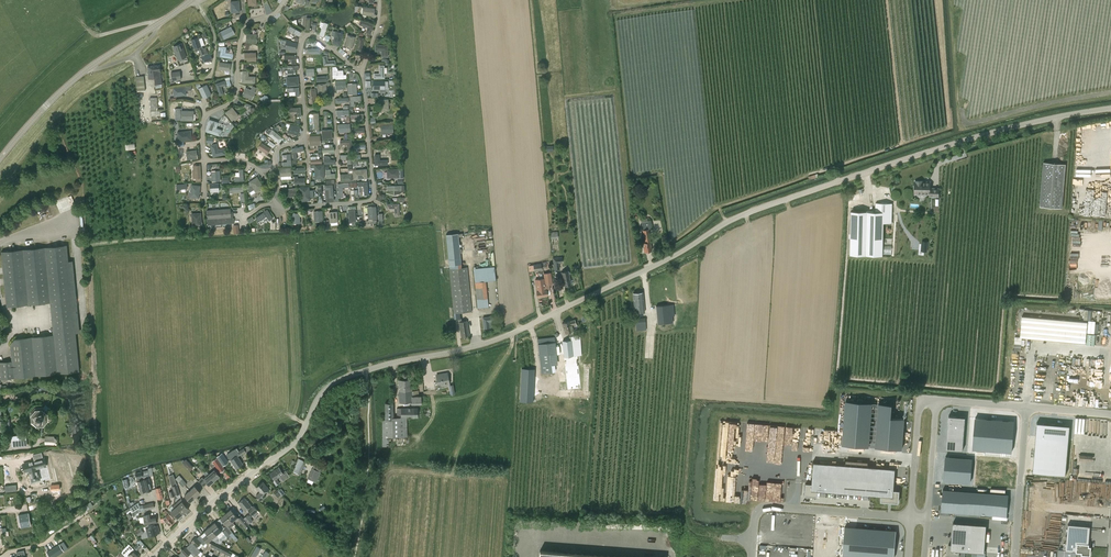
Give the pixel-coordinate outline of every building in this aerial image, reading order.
[(240,12),(239,0),(230,1),(231,13),(240,12)] [(363,6),(362,15),(374,16),(375,8),(363,6)] [(359,25),(367,27),(366,33),(371,34),(374,24),(360,20),(359,25)] [(324,22),(319,35),(323,37),(328,23),(324,22)] [(235,34),(231,26),(220,31),(220,32),(218,33),(222,40),(224,39),(235,34)] [(301,32),(290,26),(288,30),(299,36),(301,32)] [(344,33),(335,31),(332,44),(340,46),(344,33)] [(256,43),(257,34),(246,34),(245,42),(256,43)] [(347,34),(344,46),(353,48),(355,36),(347,34)] [(202,57),(204,62),(205,62),(205,63),(211,62),(212,60),(212,59),(210,54),(208,54),(206,47),(203,48),(202,46),(201,46),(198,37),(191,40),(194,48),(196,48),(197,50),(199,50),(200,55),(201,55),(202,57)] [(286,40),(284,49),(296,51),(298,42),(286,40)] [(178,60),(187,57),(182,44),(173,47),(178,60)] [(388,44),(375,44),(375,51),(381,51),(381,56),(388,57),(388,44)] [(232,58),(233,53),(225,52),(226,47),(221,46),(219,57),(232,58)] [(244,61),(256,61),(256,52),(244,52),(244,61)] [(291,59),(291,64),(296,64),(296,55),(284,55),(284,59),(291,59)] [(324,65),(335,64),(335,60),(327,61),(327,56),(323,56),(324,65)] [(231,63),(219,62),(218,69),(229,71),(231,63)] [(156,85),(162,84),(160,65),(148,66),(149,79),(155,78),(156,85)] [(373,78),(385,78),(384,65),(379,65),(379,73),(373,73),(373,78)] [(338,70),(337,69),(336,66),(332,67),(333,79),(343,79),(343,70),(338,70)] [(306,76),(314,76),(314,68),(306,68),(306,76)] [(241,82),(255,83),(255,76),(248,76),(249,70),(242,70),(241,82)] [(145,91),(144,76),(136,77),(137,92),(145,91)] [(299,85),(298,76),(286,77),(287,86),(299,85)] [(219,95),(224,94),(221,86),(227,85),(225,80),(215,83),(219,95)] [(336,89),(346,89),(346,80),(335,80),(336,89)] [(374,89),(386,89),(386,80),(374,80),(374,89)] [(327,95),(326,83),(317,83),(318,95),(327,95)] [(348,95),(357,94),(356,83),(347,83),(348,95)] [(207,84),(198,89),(203,99),(211,95),(207,84)] [(185,86),(173,87),(174,96),(186,95),(185,86)] [(242,96),(252,100),(256,87),(252,86),(251,90),(245,87),(242,96)] [(300,95),(299,87),(287,88),(287,92),(295,91),(295,96),(300,95)] [(350,106),(354,105),(354,101),(362,100),(361,95),(349,96),(350,106)] [(156,98),(150,98),(151,115),(160,115),(160,111),(157,111),(156,98)] [(389,110),(389,105),(389,101),(388,101),(388,99),(379,99),(380,111),(389,110)] [(225,112),(232,121),(239,115),(232,107),(225,112)] [(301,116),(300,107),(288,108),(289,112),(296,111),(297,116),(301,116)] [(194,110),(181,110),(180,120),(194,120),(194,110)] [(209,120),(205,131),(208,132),(220,136),(222,130),(217,128),(219,122),(212,120),(209,120)] [(230,129),(234,125),(229,120),(225,124),(230,129)] [(350,132),(350,123),(338,123),(338,132),(350,132)] [(294,136),(295,134),(298,135),(300,127),(290,124),(288,132),(293,134),(292,135),(294,136)] [(381,125),(381,134),(393,133),(393,124),(381,125)] [(283,138),(272,129),(267,134),(278,144),(283,138)] [(192,140),(191,130),(177,132),(178,141),(192,140)] [(327,134),(326,132),(326,133),(325,130),(321,130),(322,139),(332,138),(332,134),(327,134)] [(309,145),(321,145),(320,135),(309,136),(309,145)] [(352,150),(351,139),(340,140),(340,145),(347,145),(347,150),(352,150)] [(267,154),(271,148),(261,142),(257,148),(267,154)] [(218,149),(217,143),(210,145),(213,157),(226,154),(225,147),(218,149)] [(197,159),(196,150),(186,151),(187,160),(197,159)] [(291,154),(286,154),(287,161),(282,162),(282,166),(291,165),(291,154)] [(347,164),(352,164),(351,154),(339,155),(339,160),(347,159),(347,164)] [(380,160),(380,154),(374,154),(375,165),(387,165),(387,159),(380,160)] [(1066,164),(1044,162),(1040,206),(1062,208),(1066,164)] [(314,165),(315,179),(324,178),(324,164),(314,165)] [(196,178),(201,178),(201,165),(193,166),(193,171),(193,173),(194,179),(196,178)] [(292,176),(291,167),(279,168),(280,176),(292,176)] [(394,178),(394,179),(403,178),(403,168),(399,168),(386,169),(387,178),(394,178)] [(239,176),(234,177),(235,181),(244,181),(243,169),(239,169),(239,176)] [(335,178),(335,173),(330,173),(330,169),(325,169),(326,178),(335,178)] [(353,179),(354,179),(353,179),(353,182),(356,181),(356,179),(367,178),(367,169),(353,170),(353,179)] [(212,181),(220,181),(220,170),(211,171),(212,181)] [(352,181),(352,173),(340,174),(340,182),(352,181)] [(255,192),(264,187),(257,176),(249,181),(249,182),(246,184),(247,190),(249,192),(254,190),(255,192)] [(305,180),(304,180),(304,177),(296,177),(296,181),(294,181),(294,185),(305,184),(305,180)] [(358,186),(363,186),(364,195),(368,195),(367,181),(358,182),(358,186)] [(915,181),(914,194),(929,194),(929,197),(939,197),(939,188),(930,188),(930,182),(923,182),(923,181),(916,181),(915,181)] [(210,183),(210,192),(219,192),(219,183),(210,183)] [(349,187),(349,183),(337,184),(339,197),(343,197),(342,187),(349,187)] [(191,184),(189,197),(199,198),(201,185),(191,184)] [(332,184),(324,185),(326,201),(334,201),(332,184)] [(405,191),(405,185),(387,186),(387,190),(393,190),(394,194),(399,193),(399,192),(405,191)] [(239,196),(243,196),(243,186),(230,187),(230,190),(239,190),(239,196)] [(310,200),(309,186),(299,187),(300,201),(310,200)] [(298,196),(297,187),(285,188),(286,197),(298,196)] [(400,216),(399,208),(401,208),(402,207),(402,205),(401,204),(399,204),(399,203),(386,203),(386,209),(394,209),(394,216),(400,216)] [(892,223),(893,203),(875,203),(875,212),(851,211),(850,254),(883,255),(884,223),(892,223)] [(186,204),(182,206),(188,213),(191,210),(186,204)] [(367,207),(368,220),(374,219),(374,220),(376,220),(376,219),(377,219),(376,206),(367,207)] [(231,208),(222,209),(206,210),(207,225),(232,223),(231,208)] [(313,211),(314,222),(323,221),(322,210),(313,211)] [(338,222),(337,211),(328,212),(329,222),(338,222)] [(202,226),(201,212),(191,213),(192,227),(202,226)] [(300,223),(299,212),(291,213),(292,224),(300,223)] [(643,230),(642,230),(643,236),(644,236),(645,243),(643,243),(644,252),(652,250),(650,242),(649,235),(650,235),(649,229),(652,228),(651,221),(648,221),(647,218),(641,219),(642,222),(643,230)] [(458,234),(446,235),(448,259),(460,258),(459,252),(458,234)] [(1,252),(7,307),(51,302),(54,335),(15,339),(10,344),(12,361),(0,363),(0,379),(80,371),(74,311),(78,311),(73,261),(69,261),(67,245),(1,252)] [(559,263),(562,263),(562,257),(553,258),(554,269),(560,269),(559,263)] [(494,266),(474,268),(475,282),(496,279),(494,266)] [(467,267),(450,269),(455,319),(461,319),(460,313),(472,311),(467,267)] [(569,270),(561,272),(564,286),(572,285),(571,283),(573,283),(572,279),(571,280),(569,270)] [(543,273),(544,278),(545,285),(541,286),(541,287),(540,287),(542,296),(547,295),(546,290),(550,289),(549,285),(552,284),(550,272),(543,273)] [(541,286),(545,285),(544,278),(535,280),(537,291),(538,297),(542,296),(540,287),(541,287),(541,286)] [(478,308),(485,308),(485,307),(488,307),(487,299),(488,299),(486,281),(475,282),(477,299),(478,308)] [(643,292),(633,293),(635,313),(645,312),(643,292)] [(673,323),(673,316),(675,316),(674,304),(656,306),(658,324),(673,323)] [(489,328),(489,322),(493,321),(492,316),(482,317),(484,329),(489,328)] [(1022,316),(1020,337),(1086,343),(1087,322),(1022,316)] [(636,331),(646,330),(645,318),(635,319),(636,331)] [(569,340),(562,341),(564,357),(573,356),(582,355),(581,338),(576,338),(576,334),(574,335),(573,330),(572,327),(577,325),(575,319),(570,321),(562,323),(565,333),(568,332),(569,336),(569,340)] [(461,337),(469,335),(467,321),(459,322),(461,337)] [(1094,333),(1095,321),(1088,321),(1087,333),(1094,333)] [(1094,346),(1095,335),(1087,334),(1086,345),(1094,346)] [(555,342),(538,344),(539,355),(540,369),(541,374),(552,372),(551,365),(555,365),(558,364),(557,353),(555,342)] [(436,375),(438,384),(449,381),(447,373),(436,375)] [(412,380),(398,380),(399,402),(412,402),(425,402),(425,396),(421,396),(420,396),(420,395),(419,395),(419,393),(418,390),(412,391),(412,380)] [(36,408),(30,415),(35,416),(36,420),(38,422),(42,422),(44,419),(44,415),(49,413),(52,409),(45,403),(42,407),(36,408)] [(385,419),(382,419),(383,437),(407,437),(407,418),(418,418),(418,408),(410,408),(409,408),(401,408),(397,408),(397,417),(394,417),(394,403),(385,403),(385,417),(385,419)] [(949,416),(946,449),(963,450),(965,417),(949,416)] [(978,418),(976,446),(1006,448),(1009,421),(978,418)] [(1050,423),(1033,423),(1033,437),(1050,437),(1050,423)] [(1033,437),(1031,468),(1048,469),(1050,438),(1033,437)] [(227,454),(229,458),(230,460),(236,469),(243,464),(238,457),(237,456),(236,454),(239,453),(241,455),(250,449),(247,446),(244,448),(240,450),(238,451),(237,449),(237,448),(234,450),(233,450),(232,451),(227,454)] [(222,453),(217,457),(223,466),(228,462),(222,453)] [(37,460),(25,463),(27,471),(29,471),(31,477),(40,475),(39,468),(45,466),(42,457),(37,459),(37,460)] [(950,457),(949,482),(972,484),(972,457),(950,457)] [(805,483),(804,496),(816,497),(817,490),(882,495),(881,502),(899,503),(900,490),(894,490),(896,468),(812,462),(811,484),(805,483)] [(322,468),(315,464),(308,478),(316,482),(321,473),(319,472),(322,468)] [(295,466),(292,471),(299,475),(302,469),(295,466)] [(279,467),(270,473),(275,479),(273,481),(276,485),(280,482),(277,479),(280,477),(283,481),(290,476),(285,470),(282,472),(279,467)] [(215,480),(220,476),(214,470),(209,474),(215,480)] [(135,473),(140,493),(146,491),(143,476),(142,471),(135,473)] [(209,485),(215,480),(209,474),(207,471),(204,473),(207,476),(204,478),(203,476),(198,480),(204,486),(207,483),(209,485)] [(173,474),(169,476),(171,484),(172,486),(173,490),(175,496),(180,494),(177,485),(176,482),(173,474)] [(149,478),(149,479),(148,475),(143,476),(146,491),(152,490),(149,478)] [(179,475),(177,477),(185,485),(187,484),(179,475)] [(183,487),(185,485),(177,477),(175,479),(183,487)] [(264,493),(269,489),(265,485),(263,482),(256,487),(260,492),(259,492),(259,493),(256,495),(261,501),(266,496),(264,493)] [(195,486),(189,491),(195,498),(201,492),(195,486)] [(943,490),(941,512),(974,514),(976,493),(943,490)] [(189,491),(185,495),(190,502),(195,498),(189,491)] [(976,493),(974,514),(1006,517),(1008,495),(976,493)] [(253,506),(252,507),(251,506),(245,498),(238,503),(245,511),(247,509),(248,510),(248,511),(253,516),(258,511),(253,506)] [(178,501),(175,504),(183,514),(189,509),(182,502),(180,503),(178,501)] [(128,514),(141,506),(139,502),(126,510),(128,514)] [(174,508),(171,511),(177,519),(183,514),(175,504),(172,506),(174,508)] [(231,509),(225,514),(232,522),(238,517),(232,511),(231,509)] [(170,526),(175,521),(169,514),(165,510),(163,512),(166,516),(166,517),(163,519),(170,526)] [(28,512),(18,514),(21,527),(31,525),(28,512)] [(146,515),(143,515),(144,516),(145,525),(147,524),(156,523),(155,516),(151,517),(150,514),(146,515)] [(227,526),(228,527),(230,529),(235,525),(232,522),(225,514),(220,518),(227,526)] [(253,521),(248,514),(243,518),(248,524),(253,521)] [(248,524),(241,516),(238,518),(242,523),(242,524),(246,527),(249,525),(248,524)] [(220,538),(224,534),(223,532),(222,531),(222,530),(215,522),(210,527),(217,535),(220,538)] [(809,544),(809,522),(789,522),(789,544),(809,544)] [(949,544),(948,555),(959,556),(959,551),(984,553),(986,525),(953,522),(951,544),(949,544)] [(149,528),(146,529),(148,537),(151,536),(157,534),(160,533),(158,526),(155,527),(155,524),(148,525),(149,528)] [(1068,524),(1065,550),(1076,551),(1082,552),(1082,554),(1090,555),(1091,546),(1089,546),(1089,544),(1090,526),(1068,524)] [(842,554),(877,556),(894,556),(896,530),(845,526),(842,554)] [(205,531),(201,535),(207,543),(217,535),(210,527),(205,531)] [(144,533),(141,528),(135,531),(138,536),(144,533)] [(224,534),(229,539),(231,536),(230,534),(225,529),(223,532),(224,534)] [(192,542),(189,545),(198,554),(201,556),(205,547),(203,546),(200,551),(197,547),(201,543),(203,541),(200,537),(198,539),(196,537),(191,542),(192,542)] [(585,553),(622,555),(623,541),(619,540),(619,547),(616,547),(616,540),(611,540),(604,540),(604,539),(598,539),(593,538),(593,547),(590,546),(590,538),(586,538),(585,553)] [(143,543),(140,540),(137,543),(134,547),(137,550),(141,547),(140,546),(143,543)] [(625,541),(624,555),(641,556),(641,547),(639,547),(639,551),(638,551),(638,555),(635,555),(636,542),(632,541),(631,553),(629,552),(629,541),(625,541)] [(209,543),(206,550),(208,551),(210,546),(213,548),(215,549),(216,546),(212,544),(209,543)] [(47,552),(50,556),(55,556),(64,551),(59,544),(47,552)] [(135,550),(134,549),(129,544),(124,549),(122,553),(126,556),(127,556),(128,556),(139,556),(140,555),(136,552),(135,550)] [(179,555),(182,556),(192,556),(194,556),(195,556),(198,554),(189,545),(186,547),(185,547),(181,551),(181,552),(179,555)] [(251,556),(252,556),(256,556),(261,548),(257,546),(251,556)]
